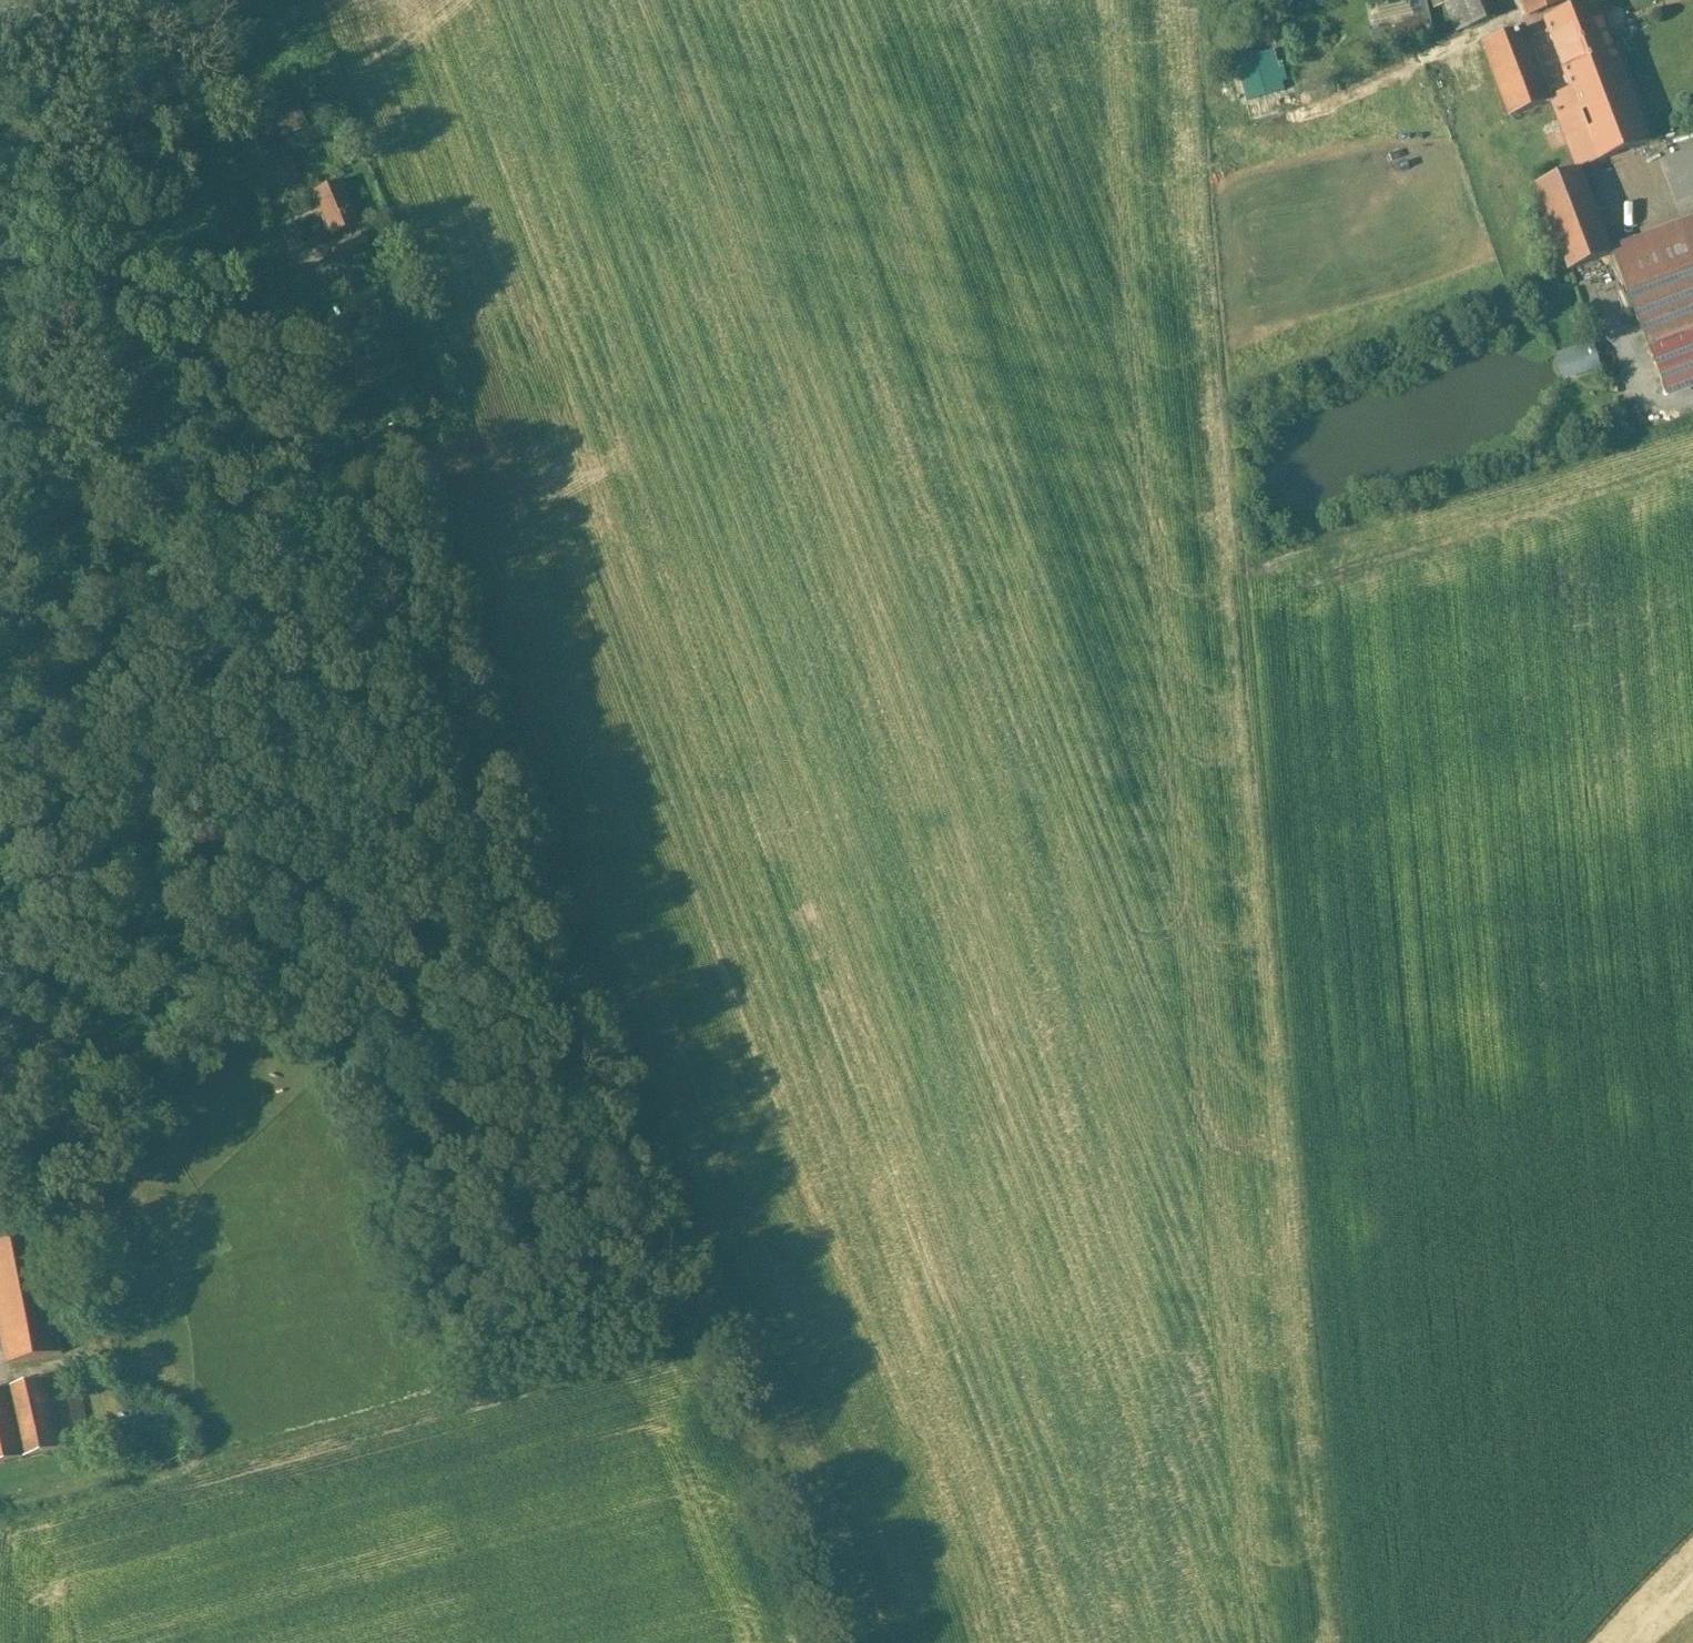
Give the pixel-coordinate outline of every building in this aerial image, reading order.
[(1457,33),(1498,17),(1491,0),(1444,0),(1457,33)] [(1413,19),(1372,28),(1375,42),(1432,29),(1426,3),(1410,6),(1413,19)] [(1597,3),(1546,22),(1572,91),(1551,99),(1552,103),(1578,170),(1580,169),(1651,143),(1597,3)] [(1525,29),(1483,44),(1510,118),(1552,103),(1551,99),(1525,29)] [(1580,169),(1578,170),(1536,186),(1570,273),(1614,257),(1613,253),(1580,169)] [(359,226),(341,181),(316,191),(335,236),(359,226)] [(1614,257),(1660,378),(1692,365),(1692,223),(1613,253),(1614,257)] [(369,253),(364,240),(346,248),(351,261),(369,253)] [(1571,378),(1609,366),(1601,341),(1562,353),(1571,378)] [(39,1237),(0,1244),(0,1325),(7,1364),(61,1354),(39,1237)] [(66,1376),(0,1391),(0,1465),(82,1446),(66,1376)]
